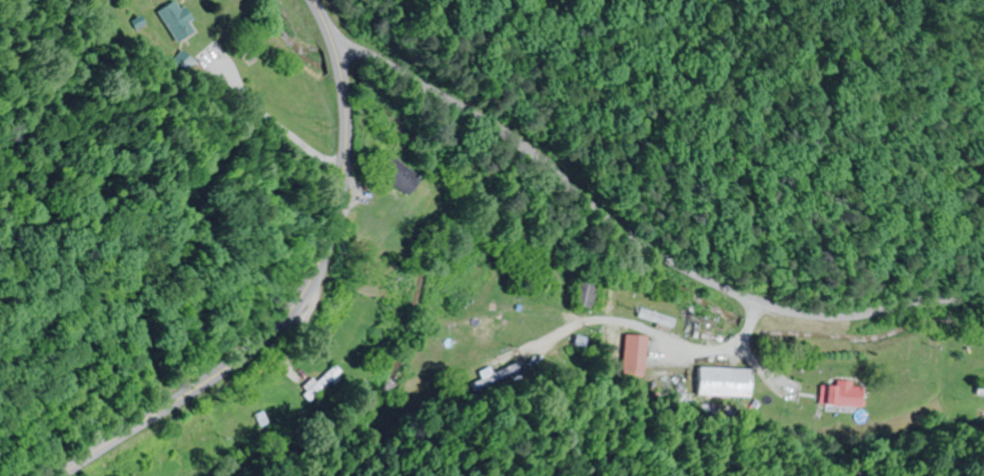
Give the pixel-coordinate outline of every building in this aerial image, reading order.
[(157,11),(177,43),(194,33),(188,23),(191,21),(183,7),(179,10),(173,1),(157,11)] [(406,196),(420,179),(386,152),(373,170),(406,196)] [(598,277),(576,274),(570,307),(592,311),(598,277)] [(635,318),(670,329),(673,320),(638,309),(635,318)] [(645,337),(623,337),(623,380),(645,380),(645,337)] [(302,390),(316,403),(346,374),(337,365),(318,384),(313,379),(302,390)] [(748,398),(749,370),(697,369),(697,398),(748,398)] [(859,407),(859,388),(848,388),(848,382),(832,382),(832,386),(817,386),(817,407),(859,407)] [(977,387),(976,400),(983,401),(983,387),(977,387)] [(136,475),(127,465),(114,475),(135,475),(136,475)]
